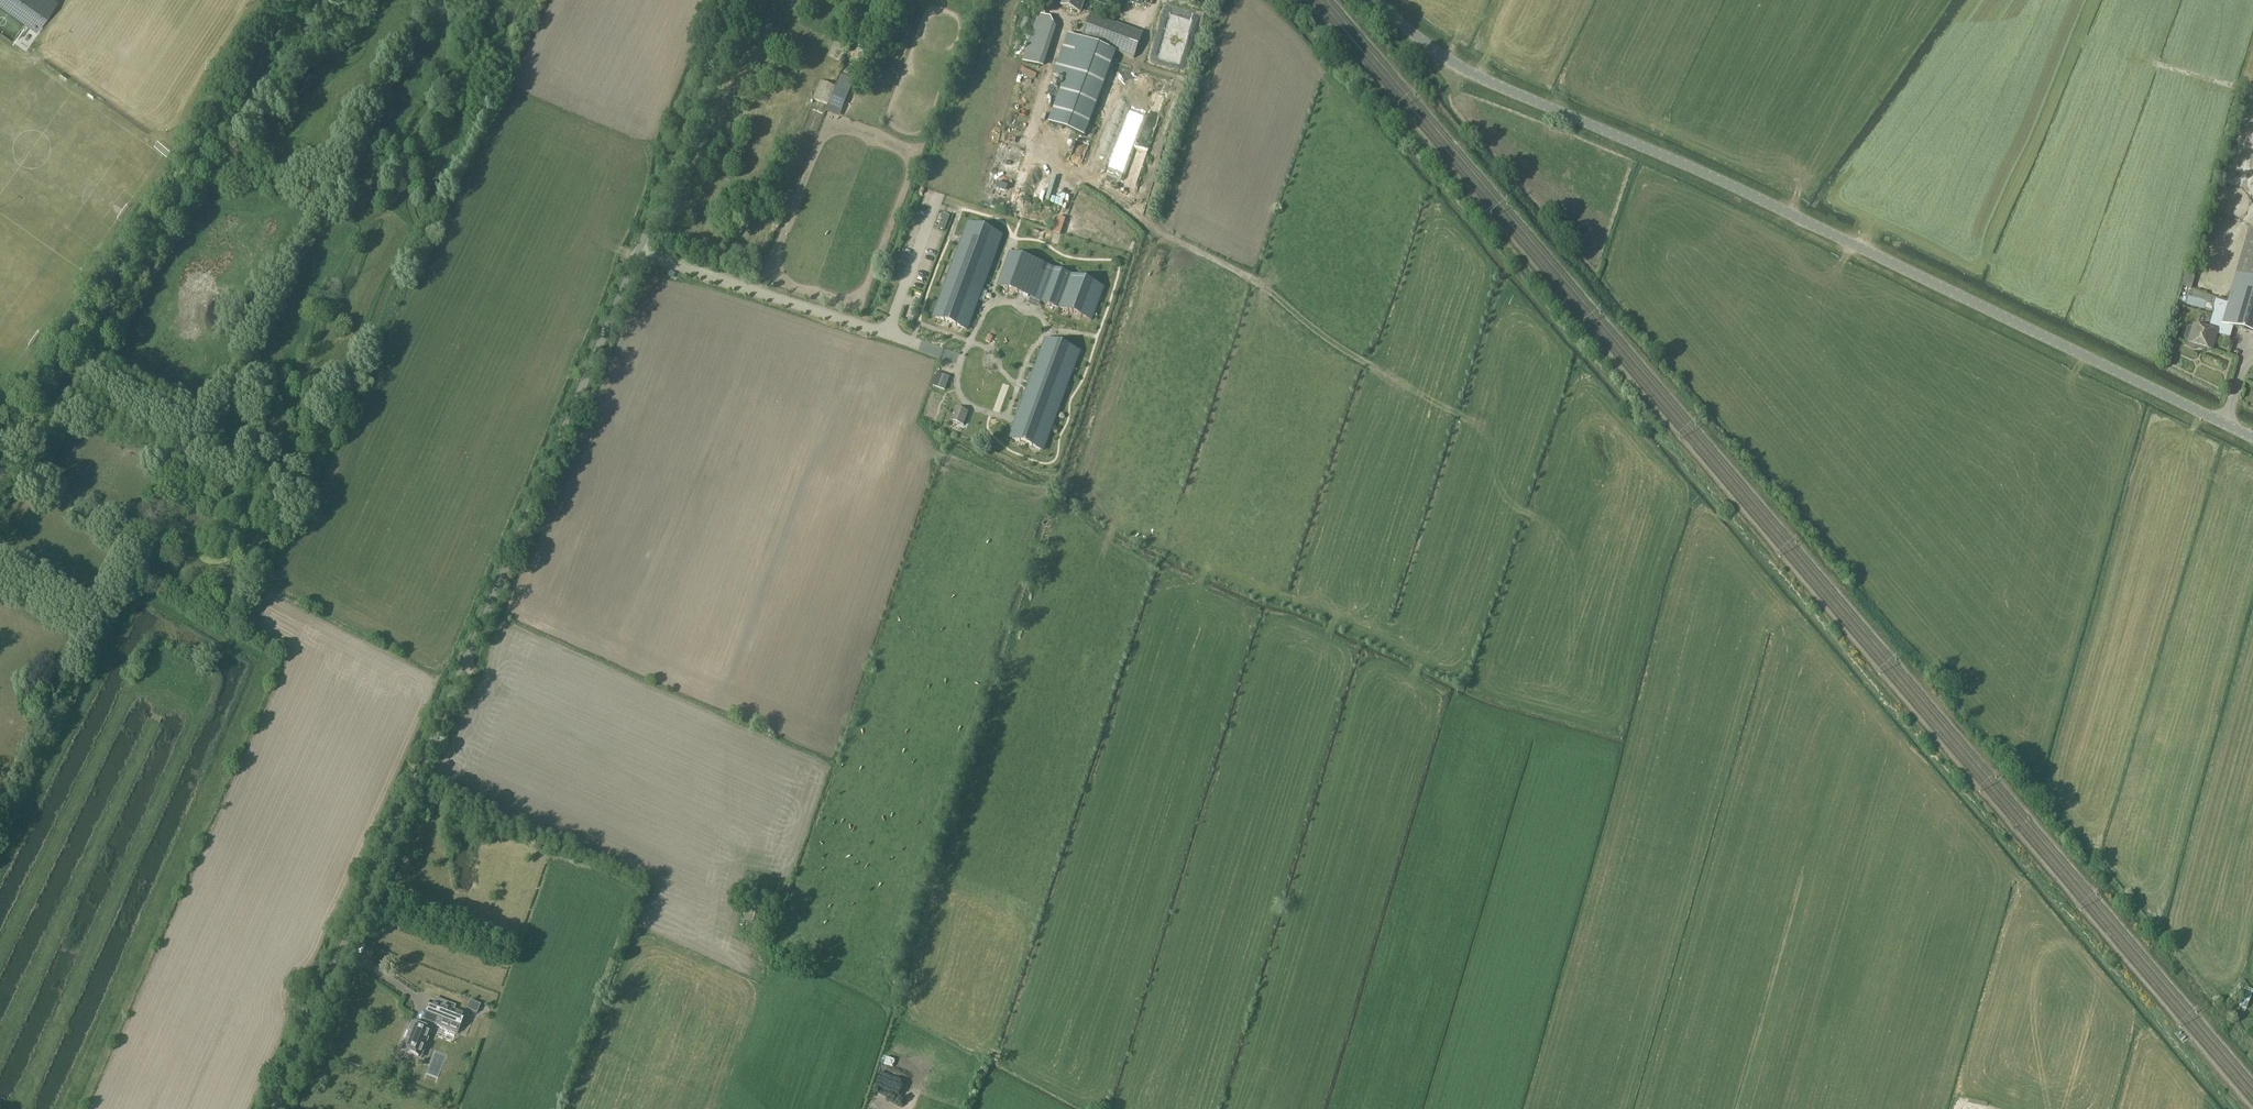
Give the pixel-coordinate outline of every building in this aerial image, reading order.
[(58,0),(0,0),(0,4),(37,30),(58,0)] [(1061,5),(1080,12),(1085,0),(1063,0),(1061,5)] [(1091,15),(1082,39),(1134,58),(1143,34),(1091,15)] [(1024,18),(1021,29),(1030,32),(1034,21),(1024,18)] [(1084,137),(1116,52),(1068,35),(1054,74),(1066,78),(1049,124),(1084,137)] [(836,87),(829,105),(842,110),(852,84),(853,79),(841,74),(836,87)] [(828,103),(835,85),(822,80),(814,99),(828,103)] [(944,214),(939,228),(945,231),(950,216),(944,214)] [(1062,230),(1066,218),(1058,216),(1054,228),(1062,230)] [(983,285),(1001,236),(971,225),(966,239),(964,238),(944,292),(945,292),(935,317),(966,328),(975,304),(973,303),(974,299),(976,300),(982,285),(983,285)] [(2249,229),(2228,303),(2215,299),(2213,306),(2213,314),(2209,327),(2204,325),(2202,329),(2194,327),(2193,328),(2190,327),(2187,328),(2184,338),(2186,341),(2189,342),(2189,343),(2190,344),(2190,347),(2195,348),(2197,346),(2212,350),(2216,334),(2230,338),(2233,327),(2252,332),(2252,230),(2249,229)] [(1079,279),(1016,256),(1016,258),(1010,256),(1004,272),(1006,273),(1001,286),(1028,296),(1029,294),(1043,299),(1042,301),(1073,313),(1073,312),(1091,319),(1103,288),(1088,283),(1087,285),(1078,282),(1079,279)] [(1075,351),(1055,343),(1051,353),(1043,350),(1016,423),(1018,424),(1013,438),(1043,450),(1075,362),(1072,361),(1075,351)] [(945,390),(950,377),(937,372),(932,385),(945,390)] [(466,1013),(432,1000),(425,1019),(422,1018),(420,1024),(412,1021),(408,1032),(405,1038),(402,1048),(419,1055),(423,1045),(426,1047),(432,1030),(432,1029),(434,1023),(458,1032),(466,1013)] [(470,1001),(467,1009),(478,1013),(481,1004),(470,1001)]
